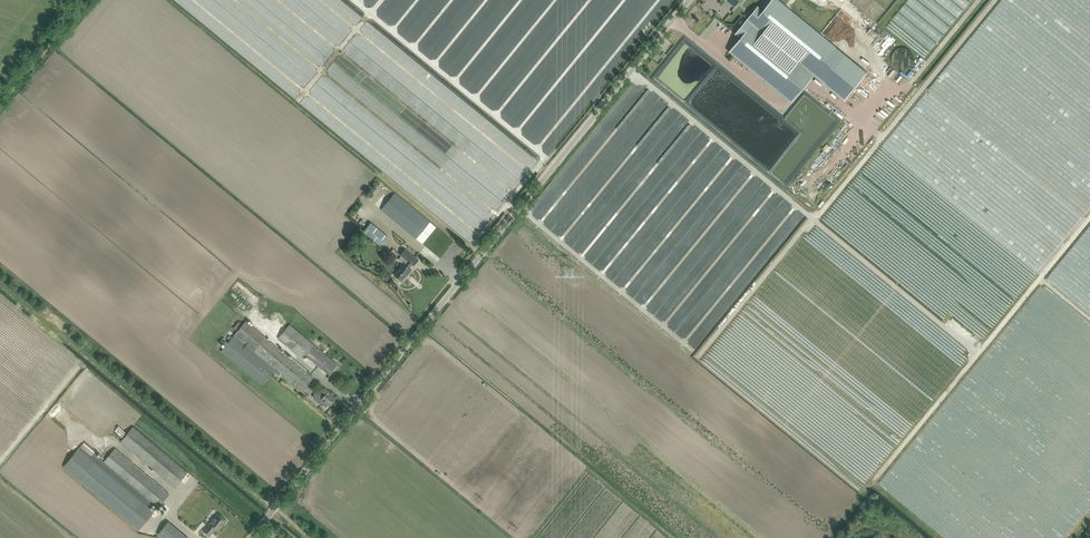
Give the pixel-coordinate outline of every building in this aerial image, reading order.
[(841,100),(864,72),(775,0),(766,0),(758,10),(753,6),(730,33),(736,37),(724,51),(787,102),(810,75),(841,100)] [(971,0),(909,0),(893,20),(907,31),(905,34),(907,36),(905,38),(914,44),(916,42),(917,40),(932,51),(971,0)] [(865,20),(861,26),(867,30),(871,24),(865,20)] [(878,25),(874,30),(884,39),(888,34),(878,25)] [(860,39),(865,34),(860,29),(855,34),(860,39)] [(674,51),(678,54),(685,44),(696,52),(700,47),(684,36),(674,51)] [(868,36),(864,42),(874,50),(879,44),(868,36)] [(892,37),(880,54),(885,58),(898,41),(892,37)] [(853,41),(848,47),(869,64),(874,59),(853,41)] [(893,81),(899,74),(896,72),(891,78),(893,81)] [(915,88),(903,102),(905,104),(917,90),(915,88)] [(395,193),(381,210),(416,238),(430,222),(395,193)] [(363,231),(380,246),(388,237),(371,222),(363,231)] [(403,263),(394,274),(397,277),(402,281),(408,274),(412,270),(409,268),(412,264),(414,266),(419,260),(415,256),(405,248),(400,254),(402,256),(399,259),(404,263),(403,263)] [(740,301),(744,305),(750,298),(745,294),(740,301)] [(307,372),(291,359),(246,321),(243,324),(237,331),(234,335),(232,337),(230,335),(227,338),(230,340),(228,341),(226,340),(224,338),(223,338),(221,340),(224,343),(226,344),(224,348),(221,351),(262,385),(271,374),(274,370),(279,375),(281,373),(298,388),(302,391),(307,395),(312,389),(307,385),(313,377),(309,374),(307,372)] [(338,364),(290,324),(278,338),(303,359),(306,355),(329,375),(338,364)] [(325,402),(330,406),(336,398),(332,395),(333,395),(325,388),(321,392),(322,392),(321,393),(320,393),(315,400),(322,406),(325,402)] [(188,472),(134,426),(122,441),(176,486),(188,472)] [(75,453),(64,466),(140,529),(154,512),(150,508),(154,503),(104,462),(94,453),(96,450),(85,441),(83,444),(79,449),(76,452),(75,453)] [(115,448),(104,462),(154,503),(158,507),(170,494),(165,490),(115,448)] [(874,470),(889,453),(887,451),(880,458),(878,456),(873,462),(874,462),(870,466),(874,470)] [(224,524),(227,520),(218,513),(210,524),(211,525),(209,528),(208,527),(204,531),(209,536),(216,529),(217,530),(218,531),(224,524)] [(158,534),(163,537),(189,537),(169,521),(158,534)]
